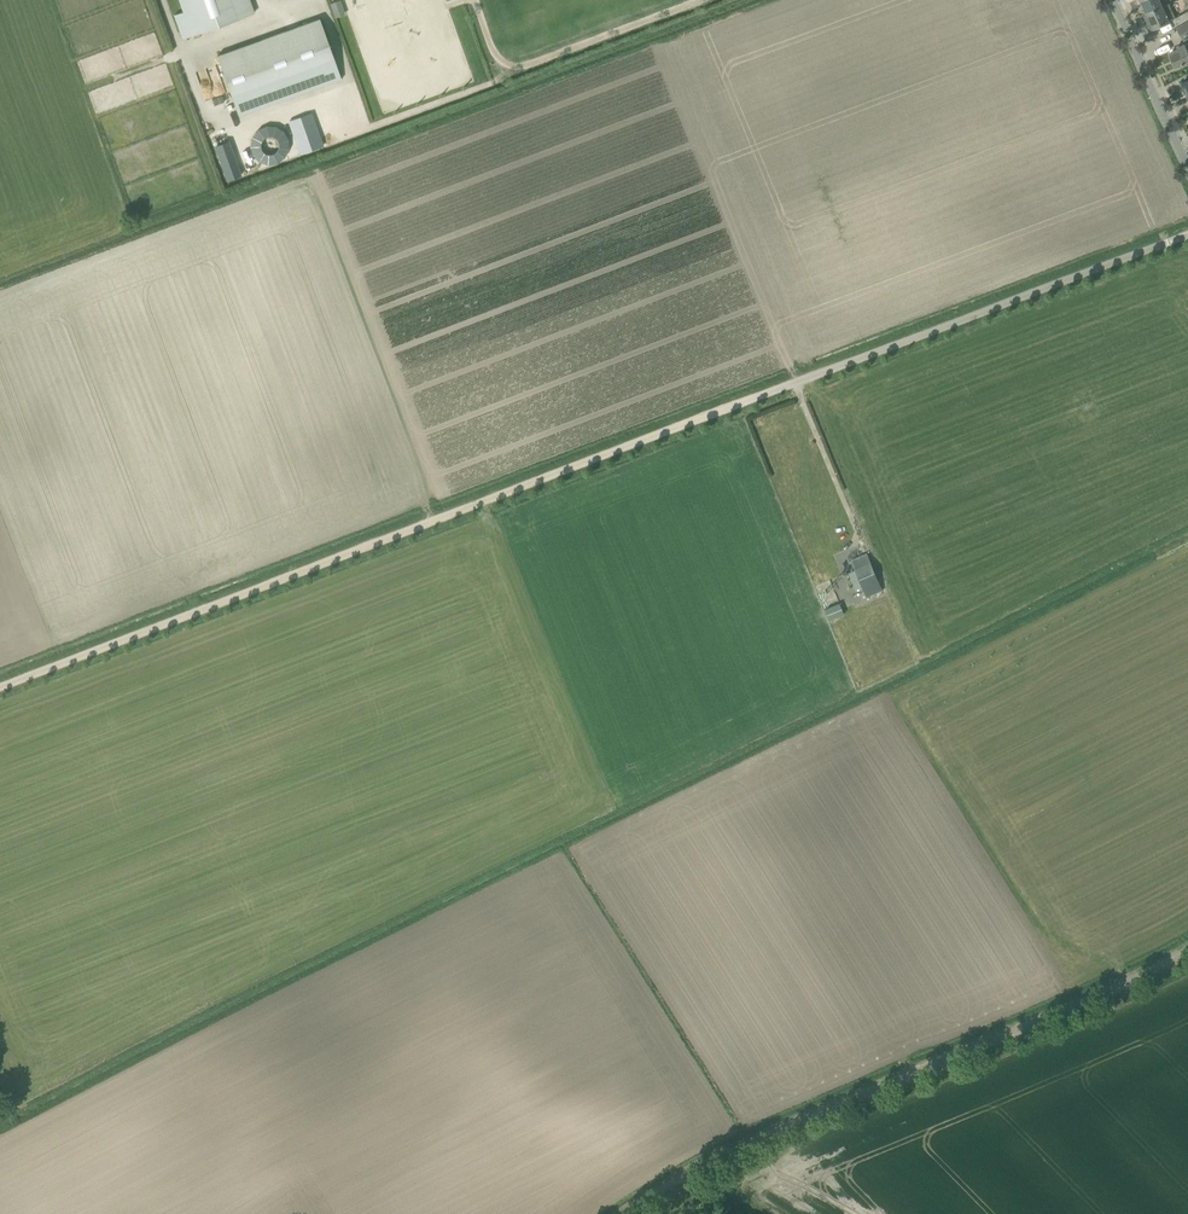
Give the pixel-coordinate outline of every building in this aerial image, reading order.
[(183,38),(254,13),(250,0),(179,0),(183,11),(174,15),(183,38)] [(333,16),(343,13),(339,0),(334,0),(328,2),(333,16)] [(1147,13),(1163,6),(1160,0),(1141,0),(1147,13)] [(1163,6),(1147,13),(1154,28),(1173,20),(1176,26),(1187,19),(1187,11),(1176,17),(1170,3),(1163,6)] [(217,56),(239,116),(341,79),(320,19),(217,56)] [(1184,40),(1187,38),(1187,22),(1177,28),(1184,40)] [(1187,63),(1187,42),(1185,43),(1177,46),(1178,49),(1170,53),(1177,68),(1187,63)] [(311,114),(289,122),(301,153),(323,145),(311,114)] [(867,597),(882,590),(867,553),(851,560),(867,597)]
